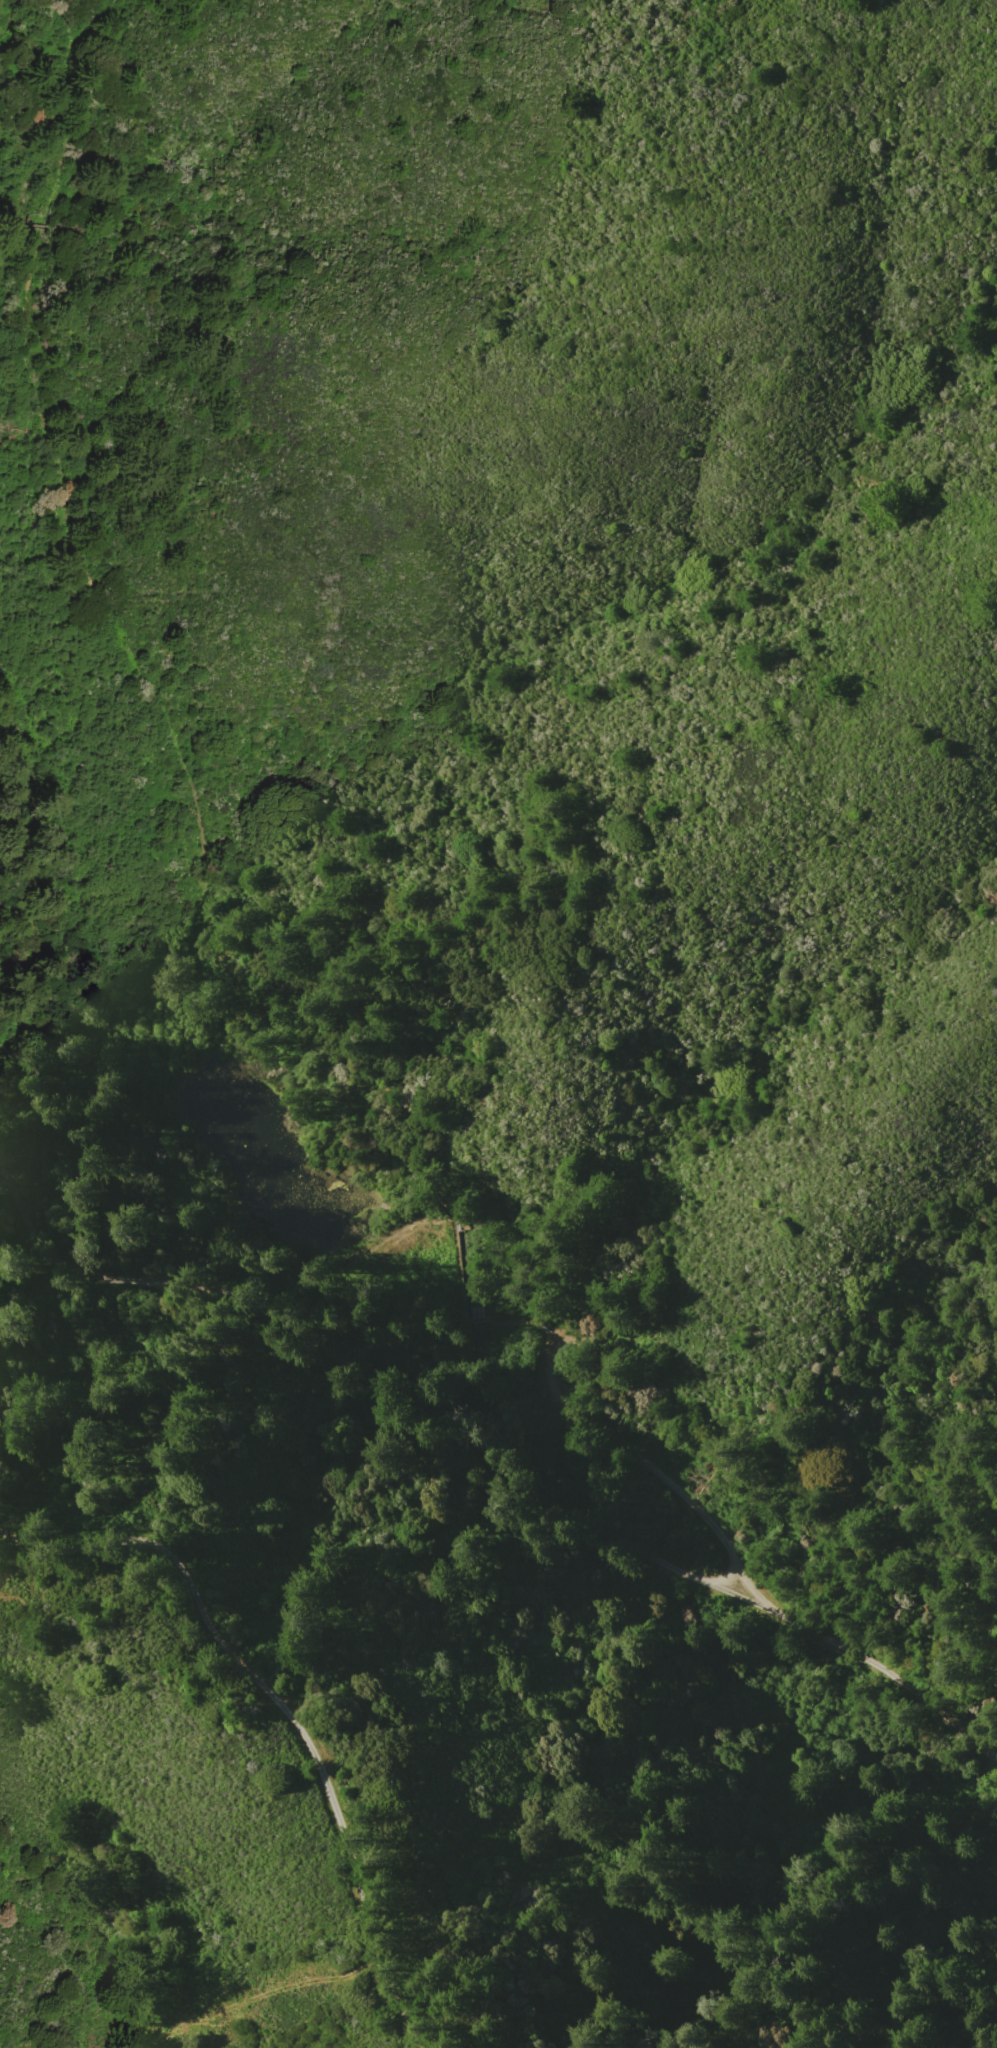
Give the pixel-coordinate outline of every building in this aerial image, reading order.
[(471,1317),(470,1307),(482,1305),(483,1316),(471,1317)]
